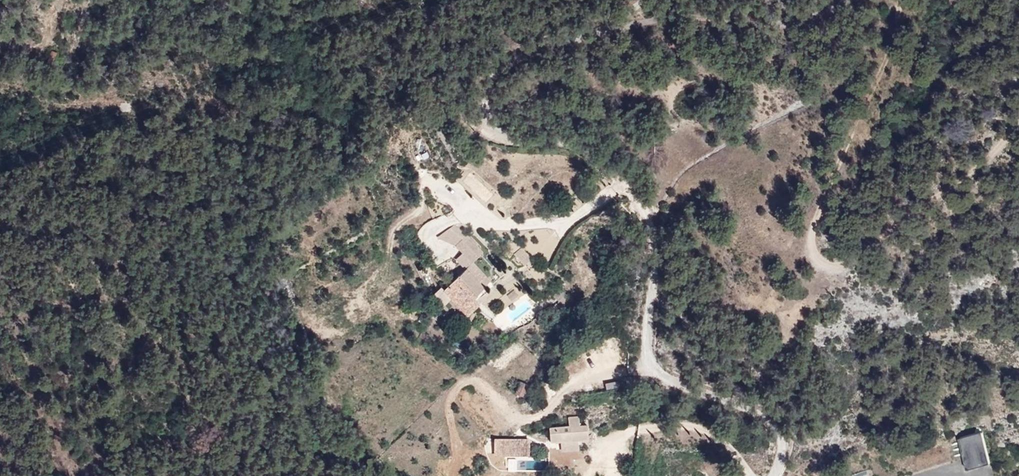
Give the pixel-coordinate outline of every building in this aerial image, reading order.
[(464,264),(440,290),(465,315),(503,277),(456,225),(435,235),(464,264)] [(514,257),(526,263),(530,255),(518,248),(514,257)] [(585,415),(547,421),(549,450),(594,448),(585,415)] [(983,433),(958,440),(969,471),(991,464),(983,433)] [(528,455),(528,437),(492,437),(492,456),(528,455)]
